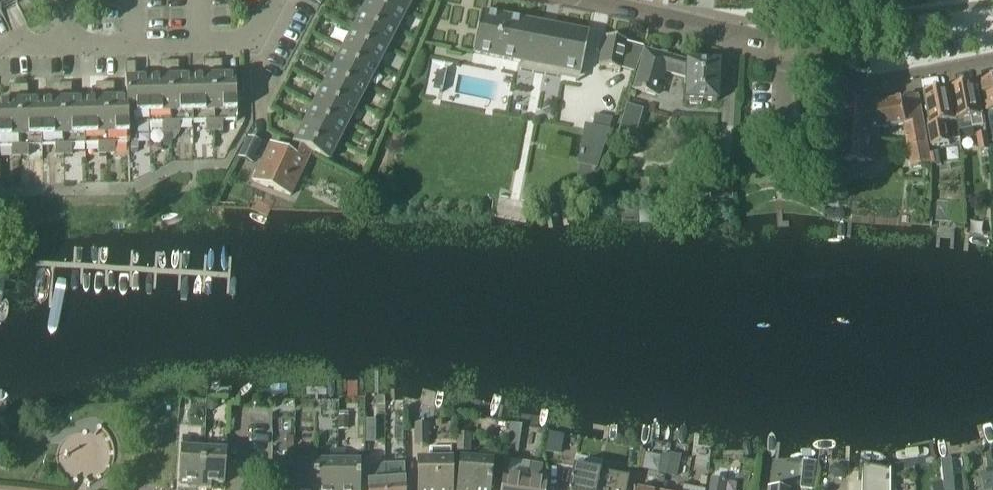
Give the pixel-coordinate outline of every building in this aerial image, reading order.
[(24,0),(0,0),(0,11),(24,0)] [(396,30),(407,10),(387,0),(368,0),(362,11),(396,30)] [(407,10),(412,0),(387,0),(407,10)] [(362,11),(352,30),(387,48),(396,30),(362,11)] [(481,13),(472,56),(520,65),(519,71),(557,78),(558,72),(579,77),(587,34),(481,13)] [(352,30),(342,49),(377,67),(387,48),(352,30)] [(605,37),(599,67),(633,73),(642,48),(626,44),(626,42),(605,37)] [(342,49),(332,68),(368,84),(377,67),(342,49)] [(646,51),(635,92),(658,98),(665,74),(684,79),(683,102),(689,103),(689,105),(702,105),(702,103),(716,104),(718,64),(688,62),(646,51)] [(192,78),(192,122),(205,122),(206,131),(215,131),(213,62),(203,62),(204,78),(192,78)] [(213,62),(215,131),(223,131),(222,122),(236,121),(235,95),(241,95),(241,77),(222,78),(221,62),(213,62)] [(148,79),(149,123),(162,123),(162,133),(171,132),(169,63),(160,63),(160,79),(148,79)] [(169,63),(171,132),(179,132),(179,122),(192,122),(192,78),(179,78),(178,63),(169,63)] [(126,100),(129,142),(136,142),(136,124),(149,123),(148,79),(135,80),(135,64),(125,64),(126,100)] [(332,68),(323,86),(358,103),(368,84),(332,68)] [(436,73),(433,89),(441,90),(444,75),(436,73)] [(992,125),(992,134),(992,81),(982,83),(988,114),(989,113),(992,125)] [(81,101),(85,146),(98,146),(98,154),(107,154),(104,84),(95,85),(96,101),(81,101)] [(104,84),(107,154),(115,154),(114,145),(129,145),(129,142),(126,100),(114,100),(114,84),(104,84)] [(951,89),(961,139),(959,131),(975,128),(984,126),(982,117),(984,117),(977,84),(951,89)] [(40,102),(42,146),(55,146),(55,155),(64,155),(61,85),(52,86),(53,102),(40,102)] [(61,85),(64,155),(72,155),(71,146),(85,146),(81,101),(71,101),(70,85),(61,85)] [(18,87),(19,156),(28,156),(28,146),(42,146),(40,102),(27,102),(27,86),(18,87)] [(313,104),(348,123),(358,103),(323,86),(313,104)] [(12,147),(12,156),(19,156),(18,87),(9,87),(10,103),(0,103),(0,147),(12,147)] [(925,94),(931,127),(928,128),(932,146),(936,145),(949,143),(949,142),(961,139),(951,89),(925,94)] [(845,103),(841,160),(878,162),(880,130),(903,126),(911,168),(932,165),(919,96),(872,105),(845,103)] [(313,104),(303,125),(338,142),(348,123),(313,104)] [(609,134),(612,120),(594,116),(592,130),(609,134)] [(303,125),(293,144),(312,154),(327,162),(338,142),(303,125)] [(620,128),(617,138),(634,143),(636,133),(620,128)] [(988,133),(986,133),(976,135),(979,152),(991,150),(988,133)] [(253,164),(262,144),(248,137),(238,158),(253,164)] [(253,179),(256,181),(290,198),(312,154),(293,144),(287,154),(270,146),(253,179)] [(710,201),(732,201),(732,183),(710,183),(710,201)] [(954,223),(964,224),(964,203),(949,201),(947,217),(954,223)] [(216,409),(218,407),(218,401),(208,400),(207,410),(207,411),(214,411),(216,409)] [(339,431),(349,431),(348,417),(347,417),(339,417),(339,431)] [(414,425),(414,446),(429,446),(429,436),(430,436),(430,425),(414,425)] [(403,441),(403,428),(394,428),(394,441),(403,441)] [(366,430),(366,443),(375,443),(375,430),(366,430)] [(509,440),(507,452),(518,453),(521,433),(510,432),(509,440)] [(457,435),(456,453),(470,454),(470,442),(474,442),(474,435),(457,435)] [(191,488),(201,489),(203,450),(190,449),(190,439),(181,439),(178,482),(192,483),(191,488)] [(203,450),(201,489),(210,489),(211,484),(223,485),(226,440),(218,440),(217,451),(203,450)] [(417,489),(451,489),(451,449),(429,449),(429,459),(417,459),(417,489)] [(271,489),(293,489),(293,450),(286,450),(286,463),(271,463),(271,489)] [(293,489),(315,489),(315,462),(302,462),(302,450),(293,450),(293,489)] [(315,489),(338,489),(337,450),(329,450),(329,462),(315,462),(315,489)] [(338,489),(359,489),(359,463),(345,462),(345,450),(337,450),(338,489)] [(662,455),(659,474),(665,476),(669,456),(662,455)] [(460,458),(457,489),(489,489),(492,462),(490,461),(491,458),(478,456),(477,460),(460,458)] [(802,461),(800,489),(813,489),(816,463),(802,461)] [(569,489),(626,489),(628,479),(600,473),(601,468),(575,462),(569,489)] [(385,466),(385,489),(405,489),(404,464),(385,466)] [(545,483),(544,482),(545,475),(541,475),(542,466),(530,464),(528,480),(527,480),(504,476),(502,489),(544,489),(545,483)] [(890,471),(861,465),(860,489),(890,489),(890,471)] [(369,466),(369,489),(385,489),(385,466),(369,466)] [(244,486),(250,486),(263,486),(262,468),(244,468),(244,486)] [(664,480),(657,478),(655,489),(662,489),(664,480)] [(709,489),(725,489),(726,482),(712,479),(709,489)] [(941,484),(942,489),(952,489),(951,481),(941,482),(941,484)]
